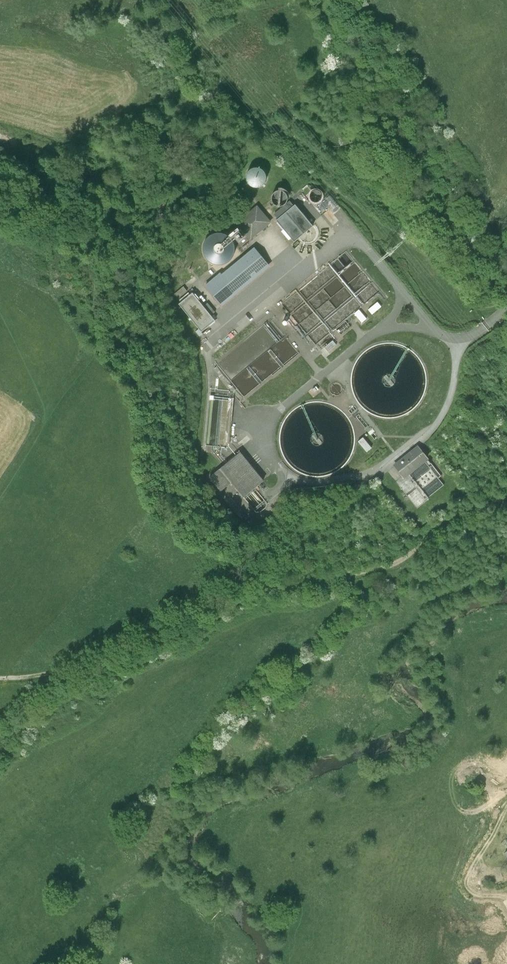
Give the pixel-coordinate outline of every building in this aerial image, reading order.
[(277,172),(262,163),(253,177),(267,187),(277,172)] [(276,221),(295,243),(314,227),(295,205),(276,221)] [(237,223),(251,240),(272,224),(257,206),(237,223)] [(205,286),(222,306),(271,267),(254,246),(205,286)] [(215,322),(193,293),(178,304),(201,333),(215,322)] [(362,307),(357,311),(365,321),(370,317),(362,307)] [(218,399),(217,444),(229,445),(231,400),(218,399)] [(362,440),(371,450),(375,446),(367,436),(362,440)] [(394,465),(404,478),(429,458),(418,445),(394,465)] [(266,478),(243,450),(211,477),(222,490),(234,480),(246,494),(266,478)]
